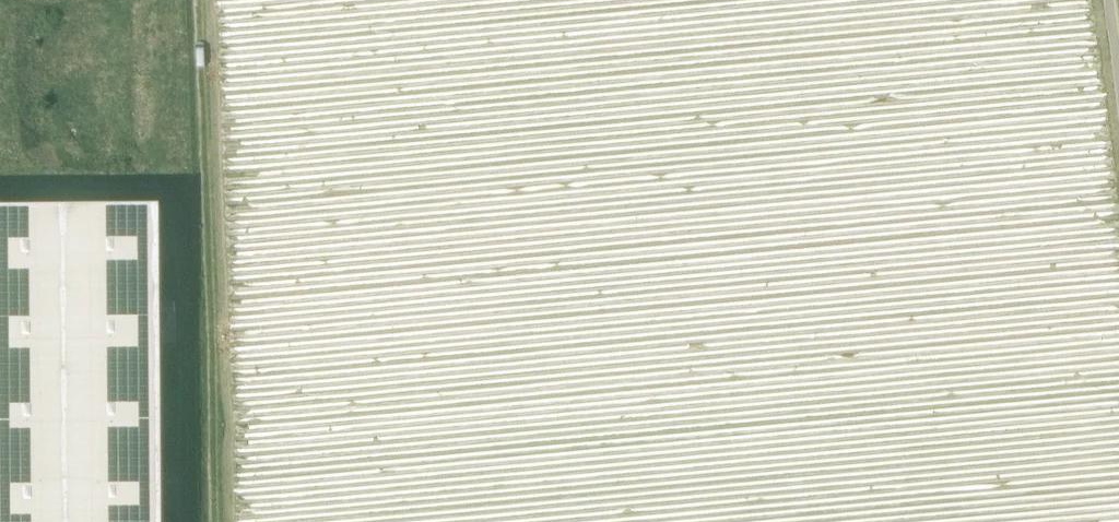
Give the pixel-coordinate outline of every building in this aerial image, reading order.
[(161,212),(0,213),(0,521),(164,521),(161,212)]
